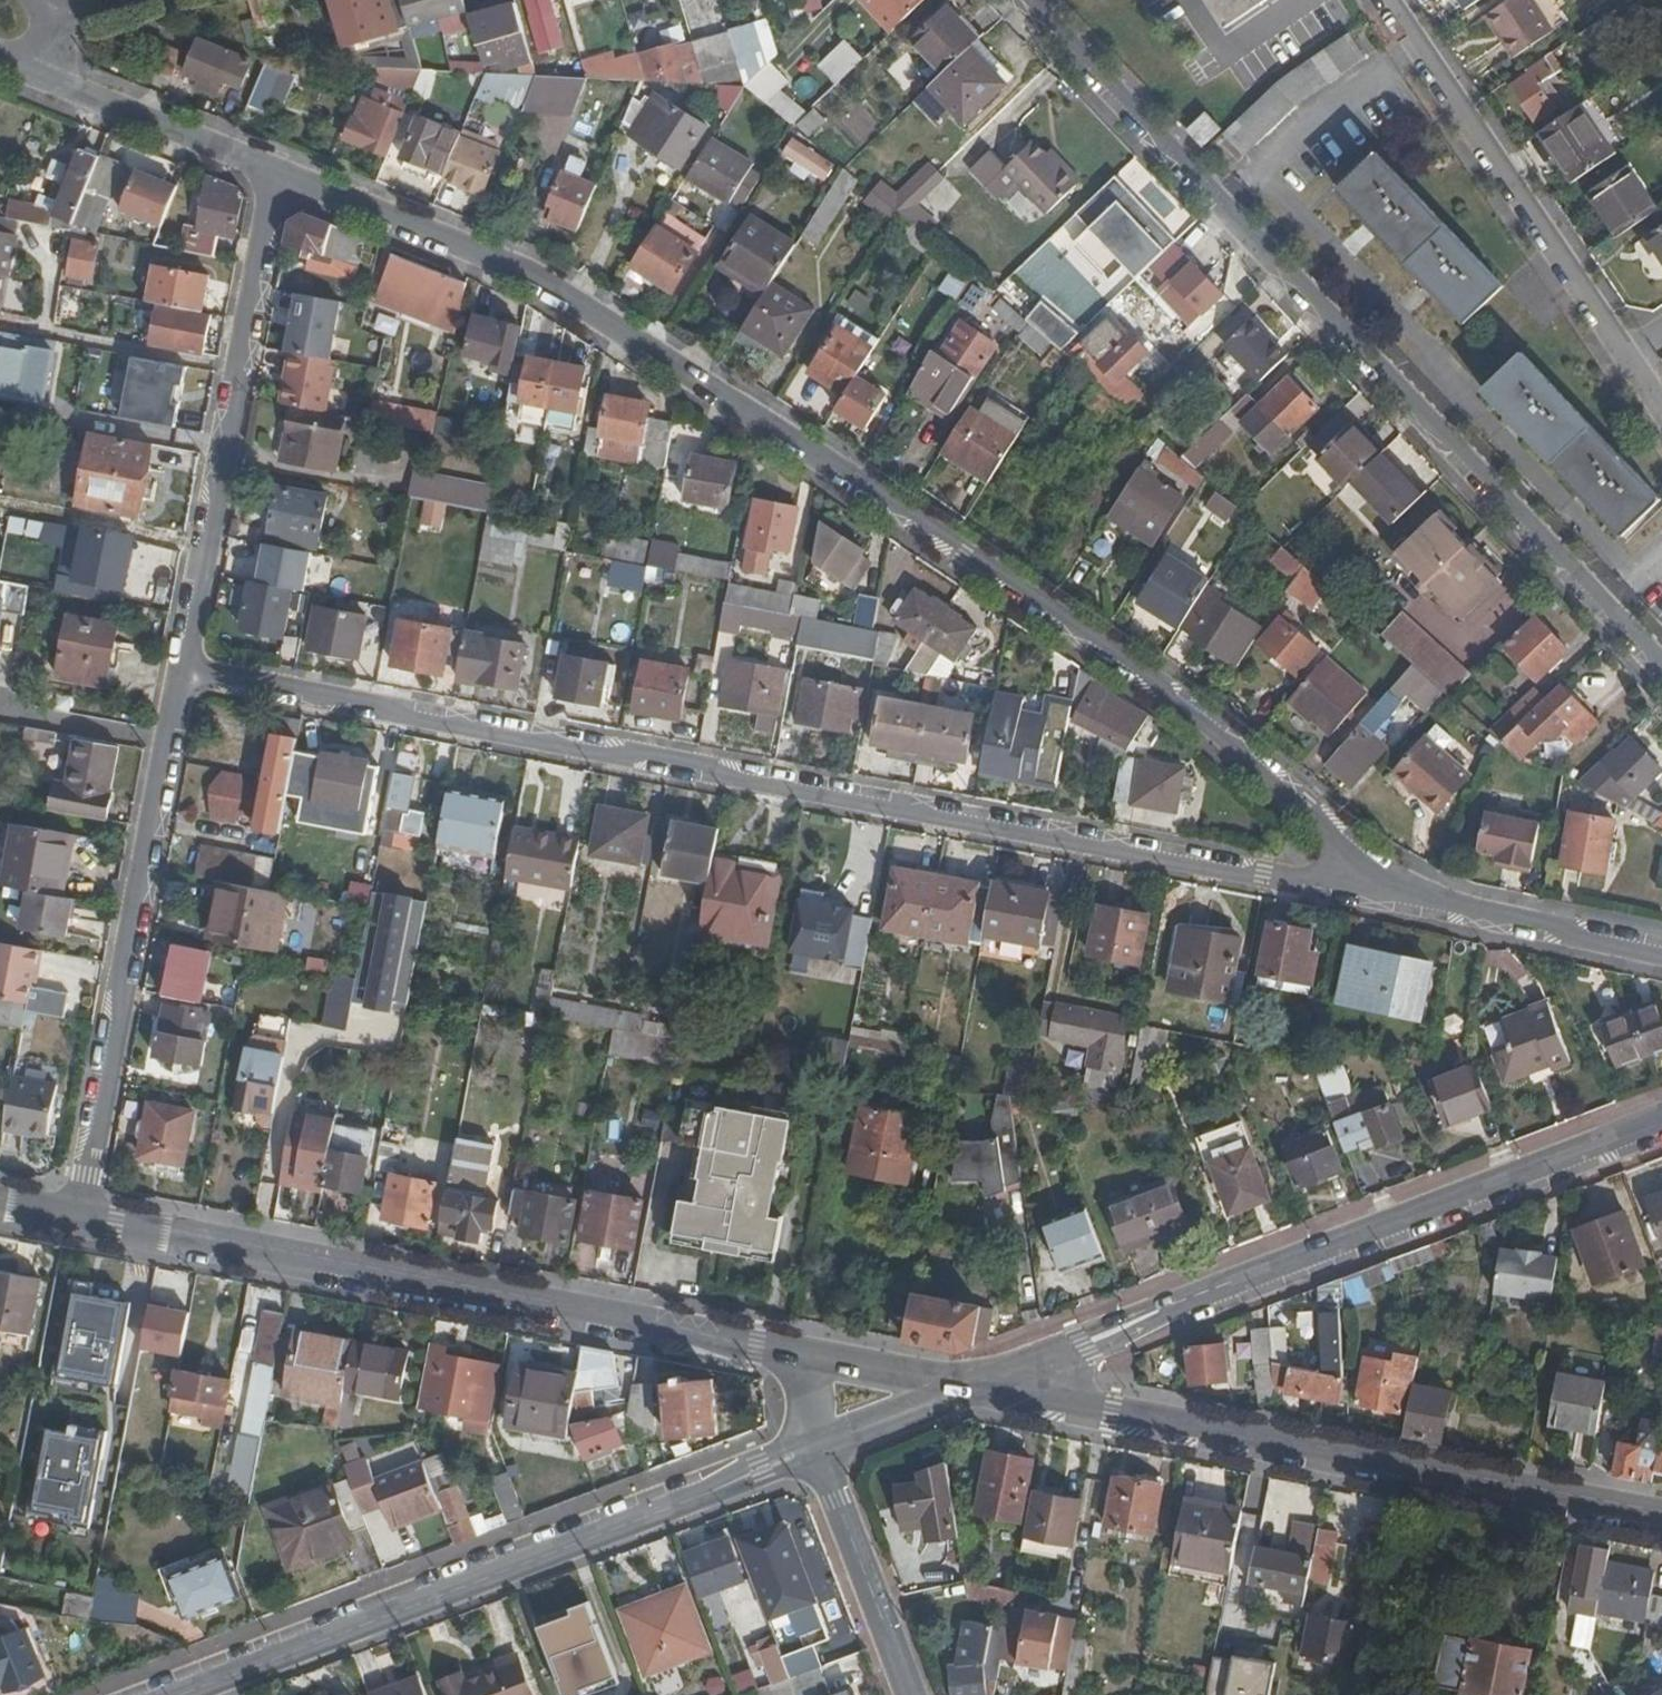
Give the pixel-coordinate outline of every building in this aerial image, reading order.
[(251,6),(258,28),(274,23),(267,0),(249,0),(251,6)] [(333,0),(346,46),(379,37),(376,27),(395,22),(397,29),(411,25),(403,0),(334,0),(333,0)] [(411,25),(411,27),(440,19),(435,0),(403,0),(411,25)] [(440,19),(469,11),(466,0),(435,0),(440,19)] [(534,15),(553,9),(551,0),(530,0),(534,15)] [(808,13),(825,9),(822,0),(805,0),(808,13)] [(928,0),(863,0),(874,13),(890,30),(893,33),(928,0)] [(1230,25),(1270,0),(1213,0),(1230,25)] [(1444,24),(1479,0),(1429,0),(1444,24)] [(1486,16),(1496,30),(1500,28),(1505,36),(1502,38),(1514,58),(1554,30),(1534,0),(1510,0),(1486,16)] [(522,75),(537,76),(517,3),(492,9),(493,13),(471,20),(484,64),(501,59),(506,70),(520,66),(522,75)] [(972,47),(975,44),(955,23),(945,12),(909,46),(939,79),(972,47)] [(890,30),(874,13),(863,24),(880,40),(890,30)] [(975,44),(980,39),(960,19),(955,23),(975,44)] [(376,27),(379,37),(380,40),(412,31),(411,27),(411,25),(397,29),(395,22),(376,27)] [(1500,28),(1496,30),(1502,38),(1505,36),(1500,28)] [(700,70),(738,60),(730,32),(693,43),(700,70)] [(1285,78),(1223,137),(1243,158),(1282,122),(1298,105),(1320,91),(1370,60),(1353,34),(1285,78)] [(1000,61),(980,39),(975,44),(972,47),(991,68),(1000,61)] [(233,55),(200,41),(187,75),(220,88),(233,55)] [(698,73),(701,72),(700,70),(693,43),(687,44),(694,64),(696,64),(698,73)] [(645,81),(705,84),(701,72),(698,73),(679,76),(676,67),(686,65),(680,44),(643,54),(649,75),(645,76),(645,81)] [(939,79),(931,86),(965,122),(1006,84),(991,68),(972,47),(939,79)] [(826,67),(841,83),(861,64),(846,48),(826,67)] [(267,63),(264,53),(256,51),(253,58),(267,63)] [(1552,52),(1527,69),(1533,76),(1514,89),(1536,122),(1556,109),(1546,93),(1540,83),(1548,77),(1562,68),(1552,52)] [(412,70),(423,71),(420,61),(419,56),(409,59),(412,70)] [(705,84),(742,75),(738,60),(700,70),(701,72),(705,84)] [(423,71),(425,71),(436,71),(432,61),(420,61),(423,71)] [(266,67),(249,109),(265,115),(281,74),(266,67)] [(380,81),(394,82),(395,69),(381,69),(380,81)] [(394,82),(420,84),(425,71),(423,71),(412,70),(395,69),(394,82)] [(745,87),(795,127),(807,115),(760,72),(745,87)] [(482,86),(507,87),(511,75),(487,74),(482,86)] [(507,87),(518,87),(522,75),(511,75),(507,87)] [(513,99),(526,105),(529,97),(537,76),(522,75),(518,87),(513,99)] [(537,76),(529,97),(576,114),(589,79),(587,78),(537,76)] [(1540,83),(1546,93),(1554,87),(1548,77),(1540,83)] [(720,83),(718,108),(741,109),(743,85),(720,83)] [(931,87),(917,98),(933,119),(947,107),(931,87)] [(405,116),(388,109),(393,98),(379,92),(374,103),(366,100),(357,120),(354,119),(346,140),(388,157),(405,116)] [(705,127),(655,95),(631,137),(681,168),(705,127)] [(1580,106),(1613,155),(1618,151),(1585,102),(1580,106)] [(1542,131),(1576,180),(1613,155),(1580,106),(1542,131)] [(816,110),(799,125),(809,135),(825,120),(816,110)] [(1209,115),(1189,133),(1204,148),(1223,130),(1209,115)] [(446,174),(460,139),(462,134),(421,118),(405,156),(409,158),(435,169),(446,174)] [(1005,170),(1024,190),(1045,154),(1050,147),(1040,136),(1010,164),(1010,165),(1005,170)] [(734,195),(746,203),(762,178),(751,170),(754,164),(713,137),(689,176),(729,202),(734,195)] [(446,174),(444,179),(483,194),(499,155),(460,139),(446,174)] [(795,139),(786,153),(797,161),(793,168),(807,177),(812,170),(826,179),(835,164),(795,139)] [(1050,147),(1045,154),(1024,190),(1049,207),(1085,173),(1056,142),(1050,147)] [(82,147),(78,159),(64,195),(59,206),(52,225),(72,229),(87,187),(101,154),(82,147)] [(63,173),(56,192),(64,195),(78,159),(56,150),(49,167),(63,173)] [(1380,153),(1341,190),(1421,275),(1467,323),(1504,286),(1429,205),(1380,153)] [(101,154),(87,187),(110,196),(124,163),(101,154)] [(431,180),(435,169),(409,158),(405,169),(431,180)] [(933,161),(890,197),(918,230),(961,194),(933,161)] [(550,222),(579,234),(597,190),(580,182),(584,171),(567,165),(563,176),(561,175),(548,208),(554,211),(550,222)] [(163,223),(179,183),(138,167),(123,207),(163,223)] [(832,222),(859,179),(845,168),(803,235),(818,244),(832,222)] [(1605,212),(1621,236),(1659,211),(1630,168),(1598,190),(1610,208),(1605,212)] [(202,226),(189,224),(184,250),(215,255),(220,231),(236,233),(241,200),(238,200),(241,185),(240,184),(211,172),(202,226)] [(110,196),(87,187),(72,229),(73,229),(81,230),(95,233),(110,196)] [(1593,193),(1605,212),(1610,208),(1598,190),(1593,193)] [(59,206),(10,197),(6,216),(18,219),(52,225),(59,206)] [(309,208),(290,218),(286,240),(306,245),(361,261),(367,232),(309,208)] [(702,238),(664,213),(656,227),(694,252),(702,238)] [(0,215),(0,270),(12,272),(19,232),(16,232),(18,219),(6,216),(0,215)] [(772,281),(796,245),(752,216),(722,264),(738,274),(766,291),(772,281)] [(656,227),(631,265),(669,290),(694,252),(656,227)] [(1659,251),(1661,249),(1661,227),(1644,239),(1653,253),(1658,250),(1659,251)] [(72,236),(79,238),(81,230),(73,229),(72,236)] [(71,273),(95,278),(103,243),(79,238),(71,273)] [(1166,277),(1155,288),(1160,294),(1166,290),(1192,317),(1224,288),(1179,241),(1154,264),(1166,277)] [(361,261),(306,245),(304,251),(312,254),(310,258),(359,273),(361,261)] [(394,249),(386,271),(420,285),(412,306),(431,313),(460,325),(471,278),(465,276),(394,249)] [(1023,264),(1011,277),(1006,283),(1024,299),(1042,282),(1023,264)] [(209,275),(156,265),(150,299),(203,309),(209,275)] [(1011,277),(1002,269),(997,276),(1006,283),(1011,277)] [(3,312),(12,272),(0,270),(0,312),(3,312)] [(962,294),(971,281),(954,270),(945,283),(962,294)] [(386,271),(378,292),(412,306),(420,285),(386,271)] [(730,286),(758,304),(766,291),(738,274),(730,286)] [(742,328),(767,345),(784,356),(814,308),(772,281),(766,291),(758,304),(742,328)] [(1045,284),(1042,282),(1024,299),(1028,303),(1045,284)] [(1160,294),(1156,298),(1186,332),(1197,321),(1192,317),(1166,290),(1160,294)] [(293,327),(298,294),(278,291),(273,324),(293,327)] [(343,300),(300,291),(290,347),(293,347),(333,355),(343,300)] [(1005,293),(998,302),(1020,324),(1027,313),(1026,312),(1018,305),(1005,293)] [(205,351),(212,313),(160,304),(153,342),(205,351)] [(1116,308),(1111,312),(1131,334),(1135,329),(1116,308)] [(511,313),(505,316),(476,311),(468,351),(506,358),(503,377),(512,378),(522,320),(517,314),(511,313)] [(1111,312),(1083,336),(1092,346),(1118,375),(1150,346),(1135,329),(1131,334),(1111,312)] [(1255,312),(1228,338),(1263,376),(1291,350),(1255,312)] [(1019,327),(1043,348),(1053,336),(1027,313),(1020,324),(1019,327)] [(935,342),(922,366),(911,385),(951,411),(998,338),(964,316),(944,347),(935,342)] [(5,351),(9,330),(0,328),(0,350),(5,351)] [(742,328),(737,337),(762,353),(767,345),(742,328)] [(855,378),(873,351),(838,328),(809,373),(844,396),(855,378)] [(1175,334),(1164,350),(1181,362),(1191,346),(1175,334)] [(10,357),(28,360),(24,384),(22,396),(47,400),(58,340),(51,339),(33,336),(31,345),(12,342),(10,357)] [(333,355),(293,347),(284,399),(328,407),(338,356),(333,355)] [(559,361),(518,351),(510,397),(522,399),(519,417),(547,423),(559,361)] [(1484,390),(1600,512),(1623,536),(1661,499),(1661,498),(1524,354),(1484,390)] [(187,366),(132,356),(121,416),(176,426),(187,366)] [(10,357),(5,381),(24,384),(28,360),(10,357)] [(1093,360),(1087,366),(1110,386),(1115,381),(1093,360)] [(587,367),(559,361),(547,423),(575,429),(587,367)] [(1298,366),(1293,372),(1312,393),(1318,387),(1298,366)] [(1238,401),(1234,404),(1222,416),(1184,453),(1194,462),(1242,417),(1272,447),(1320,401),(1312,393),(1293,372),(1291,370),(1261,399),(1248,411),(1238,401)] [(1119,379),(1111,387),(1130,404),(1140,394),(1121,376),(1120,377),(1119,379)] [(844,396),(836,409),(867,428),(888,397),(855,378),(844,396)] [(1031,414),(983,384),(941,448),(990,479),(1031,414)] [(1261,399),(1250,388),(1238,401),(1248,411),(1261,399)] [(1123,405),(1102,391),(1092,406),(1113,420),(1123,405)] [(1222,391),(1210,403),(1222,416),(1234,404),(1222,391)] [(606,423),(592,421),(587,447),(668,464),(677,418),(650,412),(651,402),(613,394),(606,423)] [(375,397),(371,415),(435,427),(439,409),(375,397)] [(1164,417),(1152,405),(1143,416),(1145,418),(1155,428),(1164,417)] [(335,468),(343,415),(295,406),(285,460),(335,468)] [(1316,432),(1308,440),(1349,484),(1355,477),(1383,450),(1384,448),(1356,419),(1352,422),(1339,409),(1316,432)] [(1145,418),(1138,431),(1152,440),(1158,430),(1155,428),(1145,418)] [(1310,425),(1298,437),(1305,443),(1308,440),(1316,432),(1310,425)] [(504,431),(475,426),(474,434),(502,440),(504,431)] [(153,444),(93,434),(81,503),(140,513),(153,444)] [(1170,441),(1160,457),(1198,484),(1206,472),(1194,462),(1184,453),(1182,451),(1170,441)] [(393,476),(397,451),(357,445),(353,470),(393,476)] [(1384,448),(1383,450),(1423,493),(1428,488),(1388,445),(1384,448)] [(1383,450),(1355,477),(1394,519),(1423,493),(1383,450)] [(731,503),(739,461),(697,453),(689,494),(731,503)] [(1166,522),(1183,493),(1141,464),(1123,493),(1141,505),(1166,522)] [(495,483),(415,468),(410,492),(412,492),(413,492),(428,495),(440,497),(490,507),(495,483)] [(329,493),(281,483),(273,527),(299,532),(298,541),(320,545),(329,493)] [(1236,501),(1216,487),(1205,500),(1226,515),(1236,501)] [(1141,505),(1123,493),(1112,509),(1130,522),(1141,505)] [(426,507),(437,509),(440,497),(428,495),(426,507)] [(789,548),(798,507),(757,498),(745,547),(750,548),(745,567),(765,572),(771,545),(789,548)] [(1476,537),(1470,542),(1441,510),(1401,548),(1427,576),(1420,582),(1432,594),(1438,588),(1464,616),(1504,579),(1482,555),(1487,550),(1476,537)] [(136,523),(89,515),(88,524),(134,532),(136,523)] [(494,517),(488,516),(486,530),(525,538),(528,524),(494,517)] [(555,529),(528,524),(525,538),(526,538),(567,546),(572,521),(558,518),(555,529)] [(867,549),(868,547),(826,519),(820,558),(858,583),(869,567),(865,564),(872,552),(867,549)] [(299,532),(273,527),(271,535),(298,541),(299,532)] [(131,560),(134,537),(87,528),(78,576),(118,583),(122,559),(131,560)] [(647,558),(652,536),(608,528),(605,550),(647,558)] [(525,538),(486,530),(481,555),(510,560),(511,554),(522,556),(526,538),(525,538)] [(1298,537),(1292,543),(1305,554),(1311,547),(1298,537)] [(651,565),(677,568),(680,543),(654,540),(651,565)] [(1292,581),(1305,561),(1285,544),(1270,562),(1292,581)] [(734,564),(683,554),(680,568),(731,579),(734,564)] [(614,555),(609,580),(644,587),(649,562),(614,555)] [(1177,624),(1203,584),(1166,559),(1140,599),(1177,624)] [(1323,560),(1317,566),(1324,572),(1329,566),(1323,560)] [(1305,561),(1292,581),(1288,586),(1312,604),(1328,582),(1305,561)] [(780,589),(731,579),(728,598),(792,610),(796,592),(799,579),(783,576),(780,589)] [(5,609),(25,613),(31,583),(0,577),(0,611),(5,609)] [(292,589),(248,581),(239,629),(283,637),(292,589)] [(916,587),(894,619),(924,638),(948,602),(934,594),(931,597),(916,587)] [(1217,599),(1202,590),(1180,625),(1238,664),(1257,635),(1262,627),(1219,598),(1217,599)] [(883,596),(864,591),(856,622),(876,626),(883,596)] [(817,596),(796,592),(792,610),(805,613),(813,614),(817,596)] [(792,610),(728,598),(723,624),(744,628),(745,621),(776,626),(776,633),(794,637),(797,631),(801,632),(805,613),(792,610)] [(964,613),(948,602),(924,638),(942,649),(954,657),(976,625),(962,616),(964,613)] [(359,652),(366,612),(318,603),(311,644),(359,652)] [(1257,635),(1298,671),(1321,645),(1289,619),(1295,613),(1289,607),(1285,612),(1276,606),(1262,627),(1257,635)] [(1406,609),(1385,632),(1415,658),(1447,687),(1452,691),(1473,671),(1406,609)] [(805,613),(801,632),(799,641),(876,656),(882,627),(876,626),(856,622),(813,614),(805,613)] [(1509,642),(1540,676),(1571,647),(1540,613),(1509,642)] [(455,648),(459,626),(404,614),(395,658),(445,669),(449,647),(455,648)] [(111,662),(118,623),(72,615),(62,673),(115,683),(119,663),(111,662)] [(524,639),(467,627),(459,670),(515,681),(524,639)] [(894,630),(882,627),(876,656),(876,659),(888,662),(894,630)] [(703,638),(696,671),(713,675),(720,642),(703,638)] [(942,649),(924,638),(905,665),(928,670),(942,649)] [(618,661),(566,649),(559,691),(603,700),(607,680),(614,682),(618,661)] [(1371,688),(1330,651),(1291,696),(1311,714),(1314,711),(1333,727),(1371,688)] [(776,722),(781,693),(789,694),(794,669),(733,658),(725,699),(763,706),(761,719),(776,722)] [(1447,687),(1415,658),(1362,718),(1365,720),(1329,760),(1354,782),(1381,754),(1375,748),(1389,734),(1382,726),(1412,693),(1429,708),(1447,687)] [(679,714),(688,667),(645,659),(636,706),(679,714)] [(1081,669),(1079,677),(1075,699),(1073,708),(1081,710),(1097,686),(1148,717),(1150,714),(1109,689),(1109,685),(1081,669)] [(894,742),(892,751),(919,756),(936,672),(928,670),(921,701),(884,694),(875,738),(894,742)] [(945,674),(936,672),(919,756),(947,761),(950,752),(967,756),(976,712),(938,705),(945,674)] [(858,712),(864,685),(809,674),(800,716),(849,726),(852,712),(858,712)] [(1563,679),(1538,703),(1524,716),(1502,737),(1518,755),(1520,756),(1549,726),(1557,734),(1565,728),(1578,741),(1599,719),(1563,679)] [(1081,710),(1076,718),(1104,734),(1127,748),(1148,717),(1097,686),(1081,710)] [(559,691),(558,698),(602,708),(603,700),(559,691)] [(1025,697),(997,692),(981,773),(1057,783),(1073,708),(1075,699),(1051,694),(1047,713),(1023,711),(1025,697)] [(1538,703),(1527,692),(1514,705),(1524,716),(1538,703)] [(1524,716),(1514,705),(1492,727),(1501,736),(1502,737),(1524,716)] [(260,816),(258,827),(282,832),(290,787),(298,745),(303,717),(280,713),(267,780),(247,776),(247,773),(228,769),(216,784),(220,797),(214,818),(237,823),(246,813),(260,816)] [(58,730),(27,724),(25,734),(56,740),(58,730)] [(1440,807),(1471,771),(1427,732),(1396,769),(1440,807)] [(1104,734),(1100,744),(1123,755),(1127,748),(1104,734)] [(1615,749),(1581,780),(1661,824),(1661,808),(1635,792),(1661,766),(1661,765),(1633,735),(1616,750),(1615,749)] [(70,784),(58,782),(53,808),(106,818),(120,745),(79,737),(70,784)] [(1489,739),(1483,750),(1493,755),(1498,743),(1489,739)] [(401,744),(397,764),(390,805),(386,823),(394,825),(398,807),(409,809),(419,747),(401,744)] [(323,750),(298,745),(290,787),(324,792),(390,805),(397,764),(374,759),(374,757),(324,746),(323,750)] [(1184,766),(1123,755),(1115,795),(1176,807),(1184,766)] [(1565,774),(1575,777),(1578,769),(1568,766),(1565,774)] [(511,792),(452,780),(441,833),(500,844),(511,792)] [(643,855),(652,808),(604,799),(595,846),(643,855)] [(1516,815),(1516,812),(1485,805),(1475,850),(1494,855),(1493,861),(1531,869),(1540,820),(1516,815)] [(1604,866),(1614,815),(1572,806),(1562,857),(1604,866)] [(678,815),(668,866),(713,875),(715,865),(716,856),(722,823),(678,815)] [(517,821),(516,829),(562,839),(563,831),(517,821)] [(71,833),(15,824),(4,883),(31,888),(42,890),(60,893),(64,874),(71,833)] [(562,839),(516,829),(508,870),(574,883),(583,835),(563,831),(562,839)] [(411,835),(385,830),(383,841),(409,846),(411,835)] [(76,834),(71,833),(64,874),(68,875),(76,834)] [(277,855),(203,841),(197,873),(217,877),(228,879),(271,887),(277,855)] [(715,865),(713,875),(707,905),(703,925),(741,933),(740,944),(765,948),(770,919),(776,920),(776,914),(772,913),(781,859),(741,852),(740,860),(738,869),(715,865)] [(740,860),(716,856),(715,865),(738,869),(740,860)] [(901,866),(890,925),(929,932),(940,873),(901,866)] [(981,880),(940,873),(929,932),(970,940),(971,937),(985,939),(986,934),(995,886),(981,884),(981,880)] [(228,879),(217,877),(211,906),(219,907),(222,908),(228,879)] [(1039,884),(1002,878),(1001,883),(1038,890),(1039,884)] [(214,927),(280,941),(286,911),(290,891),(271,887),(228,879),(222,908),(219,907),(214,927)] [(996,883),(995,886),(986,934),(989,935),(1038,944),(1043,945),(1051,895),(1052,892),(1038,890),(1001,883),(996,883)] [(358,975),(353,1000),(408,1009),(429,898),(374,887),(358,975)] [(828,891),(805,887),(794,950),(847,959),(846,965),(865,967),(874,916),(856,914),(857,907),(826,902),(828,891)] [(42,890),(31,888),(24,926),(68,934),(74,896),(60,893),(42,890)] [(307,894),(290,891),(286,911),(302,914),(307,894)] [(1056,947),(1065,897),(1051,895),(1043,945),(1056,947)] [(692,916),(688,915),(681,956),(676,981),(691,984),(700,939),(703,925),(707,905),(694,903),(692,916)] [(1150,914),(1104,905),(1096,951),(1142,960),(1150,914)] [(1314,927),(1270,919),(1260,973),(1313,983),(1320,952),(1310,950),(1314,927)] [(741,933),(703,925),(700,939),(739,946),(740,944),(741,933)] [(1186,925),(1174,988),(1241,1001),(1247,970),(1235,967),(1240,936),(1186,925)] [(989,935),(988,941),(1037,950),(1038,944),(989,935)] [(248,954),(178,940),(168,992),(201,998),(207,969),(244,976),(248,954)] [(27,1001),(30,987),(31,980),(34,967),(39,968),(43,948),(0,941),(0,996),(27,1001)] [(1352,947),(1342,993),(1343,994),(1383,1002),(1383,1005),(1421,1013),(1432,962),(1352,947)] [(681,956),(671,954),(667,979),(676,981),(681,956)] [(324,956),(310,955),(307,966),(322,968),(324,956)] [(353,1000),(358,975),(339,972),(333,1001),(352,1005),(353,1000)] [(555,980),(541,978),(535,1012),(540,1013),(549,1014),(553,992),(555,980)] [(553,992),(549,1014),(616,1028),(680,1040),(691,984),(676,981),(667,979),(663,978),(661,990),(673,993),(667,1019),(646,1015),(646,1009),(553,992)] [(68,994),(30,987),(27,1001),(30,1002),(29,1007),(28,1011),(63,1018),(68,994)] [(1383,1002),(1343,994),(1341,1002),(1381,1012),(1383,1005),(1383,1002)] [(26,1024),(28,1011),(29,1007),(30,1002),(27,1001),(0,996),(0,1019),(26,1024)] [(1059,1000),(1046,998),(1040,1032),(1052,1035),(1059,1000)] [(1551,1067),(1570,1060),(1547,998),(1527,1005),(1528,1009),(1503,1018),(1514,1047),(1492,1055),(1502,1079),(1549,1062),(1551,1067)] [(203,1060),(213,1008),(169,999),(159,1051),(203,1060)] [(1130,1015),(1059,1000),(1052,1035),(1093,1042),(1086,1087),(1109,1084),(1118,1083),(1130,1015)] [(1605,1023),(1621,1064),(1661,1048),(1661,1001),(1605,1023)] [(535,1012),(525,1010),(522,1022),(538,1025),(540,1013),(535,1012)] [(1169,1029),(1142,1024),(1131,1081),(1159,1077),(1169,1029)] [(680,1040),(616,1028),(612,1049),(676,1062),(680,1040)] [(852,1034),(851,1043),(906,1054),(908,1045),(852,1034)] [(289,1050),(290,1039),(253,1035),(251,1046),(289,1050)] [(817,1056),(846,1057),(847,1039),(818,1038),(817,1056)] [(258,1112),(259,1104),(276,1107),(286,1053),(248,1047),(236,1107),(258,1112)] [(16,1076),(19,1056),(14,1055),(9,1078),(15,1079),(16,1076)] [(1335,1067),(1312,1055),(1328,1095),(1344,1089),(1335,1067)] [(1436,1089),(1452,1134),(1499,1116),(1483,1072),(1436,1089)] [(59,1085),(16,1076),(15,1079),(5,1129),(25,1133),(25,1130),(50,1135),(59,1085)] [(1328,1095),(1346,1146),(1369,1137),(1372,1144),(1377,1142),(1378,1143),(1402,1133),(1389,1100),(1388,1101),(1380,1083),(1347,1098),(1344,1089),(1328,1095)] [(1024,1183),(1011,1093),(1001,1092),(993,1121),(998,1137),(989,1140),(965,1136),(956,1175),(988,1180),(994,1195),(1024,1183)] [(1028,1092),(1011,1093),(1015,1113),(1052,1109),(1046,1092),(1028,1092)] [(184,1171),(194,1108),(154,1100),(143,1153),(159,1157),(158,1166),(184,1171)] [(686,1107),(684,1115),(666,1112),(661,1139),(703,1146),(698,1177),(699,1177),(695,1200),(680,1198),(674,1232),(706,1239),(704,1247),(742,1255),(743,1246),(776,1251),(782,1218),(772,1216),(781,1162),(785,1159),(792,1118),(718,1105),(716,1112),(686,1107)] [(866,1105),(853,1173),(908,1184),(922,1116),(866,1105)] [(344,1113),(332,1111),(331,1118),(343,1120),(344,1113)] [(310,1114),(299,1177),(319,1181),(331,1118),(310,1114)] [(343,1120),(331,1118),(319,1181),(361,1189),(368,1156),(371,1157),(376,1133),(342,1127),(343,1120)] [(1210,1162),(1215,1161),(1222,1179),(1231,1203),(1270,1188),(1245,1119),(1201,1135),(1210,1162)] [(342,1127),(376,1133),(371,1157),(380,1159),(383,1143),(386,1127),(343,1120),(342,1127)] [(1300,1184),(1343,1166),(1327,1126),(1283,1142),(1300,1184)] [(459,1134),(450,1178),(441,1230),(480,1239),(484,1223),(497,1226),(503,1200),(487,1196),(498,1142),(459,1134)] [(380,1159),(377,1172),(394,1176),(395,1176),(401,1147),(383,1143),(380,1159)] [(601,1151),(593,1149),(591,1159),(599,1161),(601,1151)] [(1215,1161),(1210,1162),(1217,1181),(1222,1179),(1215,1161)] [(1129,1188),(1108,1196),(1125,1245),(1188,1221),(1171,1173),(1147,1181),(1150,1191),(1133,1197),(1129,1188)] [(419,1175),(418,1180),(395,1176),(394,1176),(386,1215),(431,1223),(438,1184),(426,1182),(427,1177),(419,1175)] [(577,1184),(540,1177),(537,1191),(516,1187),(511,1210),(527,1214),(523,1231),(569,1239),(577,1198),(575,1198),(577,1184)] [(617,1188),(616,1192),(591,1188),(582,1236),(635,1247),(644,1198),(625,1194),(626,1189),(617,1188)] [(1651,1195),(1661,1225),(1661,1191),(1651,1195)] [(1048,1221),(1065,1267),(1106,1252),(1089,1206),(1048,1221)] [(1596,1283),(1646,1266),(1625,1210),(1575,1228),(1596,1283)] [(1503,1242),(1495,1285),(1553,1296),(1560,1253),(1542,1250),(1543,1244),(1521,1240),(1520,1245),(1503,1242)] [(1390,1257),(1345,1274),(1345,1287),(1346,1311),(1372,1302),(1367,1286),(1397,1275),(1390,1257)] [(912,1315),(920,1271),(903,1268),(893,1328),(909,1331),(912,1315)] [(44,1278),(0,1269),(0,1329),(32,1335),(44,1278)] [(154,1296),(179,1301),(184,1273),(159,1269),(154,1296)] [(1345,1287),(1345,1274),(1321,1283),(1325,1369),(1290,1362),(1288,1322),(1273,1323),(1274,1326),(1278,1386),(1349,1399),(1346,1311),(1345,1287)] [(94,1284),(72,1280),(55,1375),(118,1386),(133,1303),(92,1296),(94,1284)] [(917,1292),(912,1315),(909,1331),(908,1338),(961,1348),(977,1342),(981,1316),(983,1307),(917,1292)] [(171,1302),(152,1298),(143,1344),(183,1352),(191,1310),(170,1306),(171,1302)] [(267,1309),(262,1340),(281,1344),(283,1333),(286,1312),(267,1309)] [(993,1319),(981,1316),(977,1342),(990,1337),(993,1319)] [(1258,1364),(1260,1364),(1263,1386),(1278,1386),(1274,1326),(1254,1328),(1258,1364)] [(283,1333),(281,1344),(276,1368),(292,1369),(348,1375),(354,1339),(297,1329),(296,1335),(283,1333)] [(385,1344),(354,1339),(348,1375),(346,1386),(399,1396),(406,1356),(384,1353),(385,1344)] [(1229,1370),(1225,1340),(1189,1344),(1193,1380),(1221,1379),(1222,1384),(1229,1383),(1229,1378),(1238,1377),(1238,1370),(1229,1370)] [(447,1344),(431,1341),(420,1403),(470,1411),(468,1422),(489,1426),(501,1360),(463,1353),(446,1350),(447,1344)] [(408,1348),(385,1344),(384,1353),(406,1356),(408,1348)] [(464,1347),(447,1344),(446,1350),(463,1353),(464,1347)] [(617,1350),(583,1344),(580,1371),(577,1388),(580,1408),(598,1405),(595,1388),(622,1384),(617,1350)] [(1355,1398),(1405,1410),(1410,1385),(1415,1386),(1416,1382),(1422,1356),(1400,1351),(1397,1361),(1367,1354),(1355,1398)] [(509,1419),(570,1430),(572,1421),(572,1419),(577,1388),(580,1371),(519,1360),(509,1419)] [(229,1401),(233,1379),(181,1369),(174,1407),(199,1412),(203,1396),(229,1401)] [(333,1399),(330,1421),(339,1423),(346,1386),(348,1375),(292,1369),(289,1394),(333,1399)] [(1558,1370),(1549,1423),(1598,1432),(1608,1380),(1558,1370)] [(668,1380),(672,1436),(719,1431),(716,1377),(668,1380)] [(632,1398),(629,1412),(638,1434),(659,1434),(658,1379),(636,1380),(632,1398)] [(1415,1386),(1409,1411),(1404,1432),(1441,1439),(1451,1389),(1416,1382),(1415,1386)] [(1256,1396),(1260,1397),(1261,1401),(1279,1401),(1278,1386),(1263,1386),(1255,1386),(1256,1396)] [(629,1412),(632,1398),(611,1407),(624,1441),(638,1435),(638,1434),(629,1412)] [(611,1407),(572,1422),(585,1456),(624,1441),(611,1407)] [(72,1433),(45,1428),(30,1517),(93,1527),(109,1430),(74,1425),(72,1433)] [(1622,1440),(1616,1471),(1655,1479),(1657,1467),(1661,1442),(1661,1431),(1643,1427),(1640,1443),(1622,1440)] [(254,1451),(238,1447),(230,1490),(252,1494),(253,1486),(248,1485),(254,1451)] [(424,1458),(425,1460),(442,1505),(456,1542),(477,1534),(461,1491),(445,1450),(424,1458)] [(991,1450),(980,1505),(1030,1514),(1033,1499),(1027,1497),(1034,1458),(991,1450)] [(348,1464),(352,1476),(364,1509),(386,1501),(392,1515),(409,1509),(413,1518),(442,1505),(425,1460),(381,1477),(372,1454),(348,1464)] [(948,1457),(919,1468),(920,1479),(951,1474),(948,1457)] [(511,1472),(496,1477),(512,1521),(527,1515),(511,1472)] [(926,1526),(929,1542),(960,1537),(951,1474),(920,1479),(895,1483),(900,1518),(924,1515),(926,1526)] [(1153,1529),(1163,1484),(1117,1475),(1108,1521),(1153,1529)] [(355,1539),(352,1531),(370,1525),(364,1509),(352,1476),(313,1490),(316,1497),(274,1513),(292,1563),(355,1539)] [(1033,1499),(1030,1514),(1026,1534),(1075,1544),(1083,1493),(1036,1484),(1033,1499)] [(316,1497),(313,1490),(272,1505),(274,1513),(316,1497)] [(1211,1506),(1188,1502),(1178,1553),(1177,1556),(1206,1561),(1232,1566),(1242,1509),(1212,1504),(1211,1506)] [(409,1509),(392,1515),(396,1525),(413,1518),(409,1509)] [(902,1529),(926,1526),(924,1515),(900,1518),(902,1529)] [(1288,1586),(1286,1600),(1305,1604),(1311,1576),(1318,1538),(1320,1525),(1321,1522),(1296,1519),(1289,1550),(1253,1543),(1247,1577),(1288,1586)] [(787,1520),(738,1539),(774,1633),(783,1656),(832,1638),(787,1520)] [(1338,1529),(1320,1525),(1318,1538),(1311,1576),(1328,1579),(1338,1529)] [(729,1534),(685,1551),(699,1587),(743,1570),(729,1534)] [(1075,1544),(1026,1534),(1024,1545),(1073,1555),(1075,1544)] [(1611,1547),(1582,1541),(1573,1590),(1588,1592),(1584,1612),(1580,1629),(1596,1632),(1601,1603),(1610,1555),(1611,1547)] [(1178,1553),(1174,1552),(1173,1564),(1205,1567),(1206,1561),(1177,1556),(1178,1553)] [(207,1578),(209,1583),(178,1594),(186,1616),(242,1594),(232,1568),(226,1553),(201,1563),(207,1578)] [(1610,1555),(1601,1603),(1644,1612),(1650,1618),(1648,1629),(1661,1632),(1661,1589),(1650,1586),(1654,1564),(1610,1555)] [(201,1563),(171,1576),(177,1591),(207,1578),(201,1563)] [(209,1583),(207,1578),(177,1591),(178,1594),(209,1583)] [(968,1579),(971,1595),(1014,1601),(1016,1587),(980,1581),(968,1579)] [(651,1615),(633,1622),(651,1669),(707,1648),(684,1589),(647,1604),(651,1615)] [(1588,1592),(1573,1590),(1570,1610),(1584,1612),(1588,1592)] [(70,1592),(65,1613),(90,1619),(95,1598),(70,1592)] [(137,1602),(97,1595),(95,1614),(133,1620),(136,1620),(136,1619),(137,1602)] [(541,1620),(570,1694),(577,1694),(590,1691),(587,1683),(619,1671),(590,1595),(572,1602),(574,1607),(541,1620)] [(1079,1616),(1013,1603),(1009,1623),(1003,1655),(1069,1668),(1075,1636),(1079,1616)] [(1351,1660),(1359,1621),(1315,1612),(1307,1651),(1351,1660)] [(954,1694),(988,1694),(995,1694),(1003,1655),(1009,1623),(969,1616),(962,1661),(950,1662),(954,1694)] [(30,1638),(45,1674),(11,1687),(11,1688),(46,1674),(27,1627),(0,1638),(0,1649),(30,1638)] [(1661,1633),(1661,1632),(1648,1629),(1642,1663),(1661,1650),(1661,1639),(1661,1637),(1661,1633)] [(1535,1647),(1449,1630),(1447,1636),(1445,1636),(1439,1674),(1440,1675),(1438,1684),(1487,1693),(1486,1694),(1526,1694),(1535,1647)] [(774,1633),(760,1638),(776,1682),(792,1676),(783,1656),(774,1633)] [(1075,1636),(1069,1668),(1064,1694),(1077,1694),(1086,1638),(1075,1636)] [(0,1649),(0,1660),(7,1678),(11,1687),(45,1674),(30,1638),(0,1649)] [(462,1663),(439,1673),(447,1694),(541,1694),(521,1642),(493,1653),(495,1661),(466,1672),(462,1663)] [(1586,1643),(1583,1658),(1602,1691),(1615,1684),(1595,1644),(1586,1643)] [(1217,1651),(1210,1689),(1210,1694),(1274,1694),(1280,1656),(1238,1649),(1236,1655),(1217,1651)] [(815,1668),(810,1670),(795,1675),(792,1676),(776,1682),(759,1689),(761,1694),(826,1694),(815,1668)] [(371,1691),(372,1694),(430,1694),(422,1671),(371,1691)] [(1615,1684),(1602,1691),(1605,1694),(1609,1694),(1618,1689),(1615,1684)] [(853,1686),(828,1694),(856,1694),(853,1686)] [(1649,1694),(1661,1694),(1661,1686),(1649,1694)]
